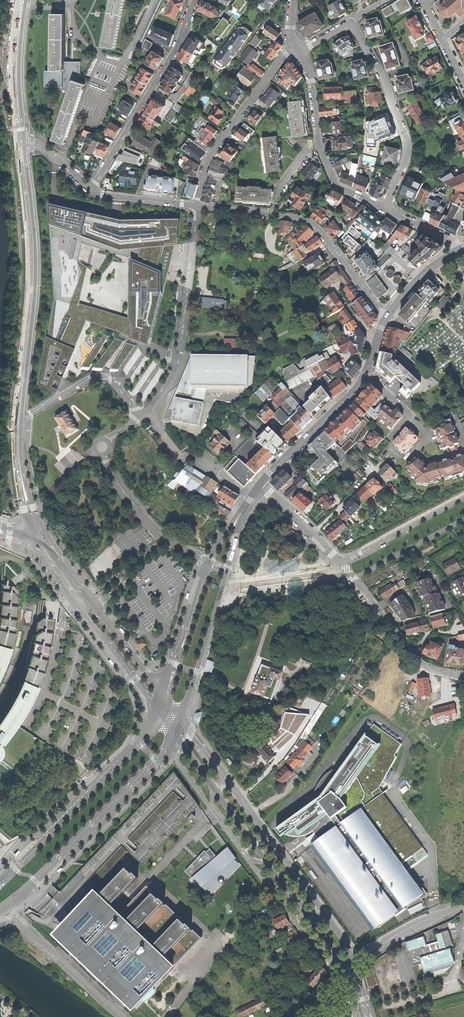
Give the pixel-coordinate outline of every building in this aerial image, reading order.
[(115,49),(124,0),(111,0),(103,47),(115,49)] [(139,42),(141,43),(162,0),(159,0),(139,42)] [(175,18),(179,10),(182,3),(180,1),(177,0),(172,0),(166,14),(175,18)] [(211,17),(219,16),(218,8),(204,0),(202,0),(200,4),(197,9),(211,17)] [(242,16),(246,10),(249,6),(246,3),(247,1),(245,0),(236,0),(233,4),(239,8),(238,9),(236,12),(242,16)] [(259,0),(258,0),(240,23),(241,24),(238,27),(238,28),(243,31),(246,27),(252,32),(269,9),(267,10),(258,3),(258,1),(259,0)] [(258,1),(258,3),(267,10),(269,9),(275,2),(274,0),(259,0),(258,1)] [(336,18),(341,14),(347,11),(341,0),(339,0),(329,6),(336,18)] [(382,10),(386,17),(399,9),(402,14),(412,7),(409,0),(398,0),(382,10)] [(445,0),(438,0),(435,3),(441,10),(442,5),(446,1),(445,0)] [(460,17),(463,14),(463,0),(445,0),(446,1),(442,5),(441,10),(441,12),(445,16),(451,17),(456,13),(460,17)] [(298,22),(306,36),(315,30),(323,25),(315,12),(298,22)] [(51,70),(64,71),(64,61),(64,14),(52,14),(51,70)] [(232,15),(229,21),(228,22),(224,19),(222,20),(214,31),(225,39),(231,31),(239,20),(232,15)] [(413,34),(414,35),(424,30),(422,27),(421,25),(419,20),(417,15),(407,20),(410,28),(407,30),(410,35),(413,34)] [(369,37),(384,33),(381,20),(379,21),(378,17),(371,19),(372,22),(368,23),(366,23),(368,30),(369,37)] [(276,40),(280,33),(274,29),(269,25),(264,32),(276,40)] [(151,35),(170,46),(172,40),(174,34),(155,26),(151,35)] [(223,64),(227,67),(241,48),(252,32),(246,27),(243,31),(238,28),(233,35),(234,36),(230,42),(229,41),(216,58),(219,61),(217,65),(220,68),(223,64)] [(256,47),(262,39),(256,35),(250,42),(256,47)] [(336,47),(341,55),(353,48),(352,47),(355,46),(352,41),(348,35),(345,37),(344,36),(337,40),(337,41),(333,43),(335,48),(336,47)] [(195,40),(191,38),(190,38),(187,42),(184,48),(193,54),(196,49),(199,51),(205,43),(196,38),(195,40)] [(430,49),(437,45),(434,38),(428,41),(427,42),(430,49)] [(268,50),(265,48),(268,44),(262,39),(256,47),(266,54),(268,50)] [(268,50),(275,55),(283,45),(279,43),(276,40),(268,50)] [(209,48),(215,52),(219,47),(213,42),(209,48)] [(382,51),(384,57),(397,53),(393,42),(380,46),(382,51)] [(241,58),(249,63),(254,57),(257,52),(250,46),(241,58)] [(181,53),(178,57),(188,63),(189,61),(193,54),(184,48),(181,53)] [(268,50),(266,54),(272,59),(275,55),(268,50)] [(146,63),(157,69),(160,63),(163,58),(153,51),(146,63)] [(385,63),(387,68),(400,64),(397,53),(384,57),(385,63)] [(428,72),(428,73),(433,71),(433,72),(443,68),(440,61),(437,57),(431,60),(431,59),(427,60),(428,61),(423,64),(424,64),(428,72)] [(218,71),(220,68),(217,65),(219,61),(216,58),(215,58),(210,65),(218,71)] [(319,71),(320,79),(335,75),(332,62),(330,63),(329,59),(318,62),(319,65),(317,65),(319,71)] [(352,65),(356,79),(369,75),(367,68),(365,62),(363,62),(362,59),(353,62),(354,65),(352,65)] [(45,86),(58,87),(58,88),(69,92),(73,80),(73,79),(79,81),(78,77),(81,77),(81,61),(69,61),(64,61),(64,71),(51,70),(45,70),(45,86)] [(293,83),(296,85),(303,76),(297,69),(293,63),(289,63),(281,74),(283,76),(287,79),(293,83)] [(250,68),(261,77),(264,72),(253,64),(250,68)] [(239,74),(241,75),(242,76),(247,70),(248,69),(249,68),(245,66),(239,74)] [(166,77),(177,83),(178,80),(179,81),(183,76),(182,75),(182,74),(172,67),(170,72),(166,77)] [(150,79),(153,75),(143,69),(137,78),(147,84),(150,79)] [(239,78),(249,85),(252,81),(256,77),(253,74),(247,70),(242,76),(241,75),(239,78)] [(182,86),(187,89),(197,76),(191,72),(182,86)] [(399,92),(414,89),(411,77),(409,77),(408,74),(398,76),(398,80),(396,80),(398,86),(399,92)] [(278,83),(280,84),(283,79),(286,81),(287,79),(283,76),(281,79),(278,83)] [(173,92),(176,87),(175,86),(177,83),(166,77),(164,81),(161,87),(171,93),(172,91),(173,92)] [(147,84),(137,78),(131,88),(142,94),(145,89),(147,84)] [(61,142),(65,144),(65,143),(85,84),(79,81),(73,79),(73,80),(69,92),(53,139),(53,140),(58,141),(61,142)] [(288,90),(293,83),(287,79),(286,81),(283,79),(280,84),(288,90)] [(90,83),(89,85),(105,91),(106,89),(90,83)] [(228,95),(236,101),(240,96),(244,91),(236,85),(234,88),(232,87),(231,88),(232,89),(228,95)] [(173,100),(177,103),(187,89),(182,86),(177,93),(171,94),(169,98),(173,100)] [(191,97),(196,89),(190,86),(185,93),(191,97)] [(262,100),(270,106),(279,93),(271,87),(267,93),(264,97),(262,100)] [(326,98),(343,98),(342,87),(325,87),(325,93),(326,98)] [(371,100),(371,105),(378,104),(378,102),(381,101),(381,98),(381,96),(379,96),(379,92),(375,92),(374,87),(367,88),(367,93),(365,93),(366,100),(371,100)] [(344,91),(345,104),(358,102),(356,89),(344,91)] [(444,93),(445,95),(441,97),(442,99),(440,99),(442,104),(444,103),(446,108),(458,101),(458,100),(458,99),(457,98),(456,98),(455,96),(454,94),(455,93),(455,92),(454,91),(452,91),(448,93),(447,91),(444,93)] [(124,101),(134,106),(136,103),(126,97),(124,101)] [(209,100),(217,106),(218,107),(221,104),(211,97),(209,100)] [(149,107),(144,114),(154,120),(158,114),(160,115),(165,106),(153,99),(149,107)] [(294,137),(308,135),(308,130),(306,118),(304,100),(290,102),(291,114),(290,114),(292,125),(294,137)] [(417,122),(426,116),(417,100),(407,105),(410,111),(412,110),(413,112),(411,112),(414,117),(417,122)] [(134,106),(124,101),(118,112),(123,115),(124,114),(128,116),(132,111),(134,106)] [(320,111),(321,116),(334,114),(333,108),(333,105),(319,107),(320,111)] [(209,117),(219,124),(222,120),(225,116),(224,115),(222,113),(223,112),(224,111),(218,107),(217,106),(209,117)] [(165,119),(170,123),(179,112),(173,108),(165,119)] [(248,120),(256,125),(262,116),(254,110),(251,115),(248,120)] [(462,135),(463,134),(463,114),(460,116),(459,113),(452,116),(454,120),(451,121),(455,130),(457,128),(461,135),(462,135)] [(139,122),(149,128),(152,123),(159,127),(161,124),(154,120),(144,114),(142,118),(139,122)] [(371,118),(376,134),(388,130),(386,122),(383,114),(371,118)] [(171,123),(177,127),(181,122),(175,118),(171,123)] [(333,129),(334,136),(342,136),(340,121),(333,122),(333,129)] [(432,130),(439,127),(435,121),(429,124),(432,130)] [(105,132),(115,138),(118,133),(121,128),(111,122),(105,132)] [(200,138),(208,144),(212,137),(214,135),(217,131),(209,125),(206,129),(206,130),(200,138)] [(249,134),(250,133),(242,127),(239,131),(236,135),(244,141),(249,134)] [(183,136),(191,143),(195,145),(197,143),(184,134),(183,136)] [(143,149),(148,141),(138,135),(136,139),(133,144),(141,149),(142,148),(143,149)] [(334,144),(334,150),(351,149),(351,146),(353,145),(352,141),(353,141),(352,135),(342,136),(334,136),(333,136),(334,144)] [(266,172),(281,171),(280,159),(280,156),(279,156),(279,154),(281,154),(280,153),(280,152),(279,152),(277,136),(262,138),(266,172)] [(89,152),(95,155),(96,153),(100,142),(89,138),(84,150),(89,152)] [(105,138),(102,143),(110,147),(113,141),(105,138)] [(152,153),(160,141),(156,138),(152,143),(148,141),(143,149),(147,151),(148,149),(152,153)] [(96,153),(104,157),(107,151),(110,147),(102,143),(100,142),(96,153)] [(185,151),(199,161),(203,157),(205,153),(201,150),(195,145),(191,143),(185,151)] [(229,160),(231,161),(238,151),(236,150),(238,148),(232,144),(231,146),(229,144),(226,149),(222,154),(224,156),(226,157),(224,158),(226,160),(228,161),(229,160)] [(383,161),(396,164),(398,156),(400,149),(386,146),(383,161)] [(130,154),(137,157),(139,152),(127,147),(125,152),(126,152),(130,154)] [(333,167),(334,167),(341,163),(342,163),(338,156),(338,155),(329,158),(331,162),(333,167)] [(186,173),(197,176),(198,170),(200,165),(190,159),(189,162),(187,168),(186,168),(185,170),(187,171),(186,173)] [(303,173),(312,180),(320,168),(316,165),(313,163),(311,162),(303,173)] [(334,167),(337,173),(344,170),(341,163),(334,167)] [(218,179),(221,181),(229,169),(221,167),(212,165),(208,177),(218,179)] [(358,168),(356,177),(353,186),(354,187),(358,178),(359,179),(360,175),(362,175),(363,169),(358,168)] [(123,170),(122,182),(127,183),(126,184),(132,184),(132,183),(137,184),(138,172),(132,171),(127,171),(123,170)] [(346,183),(353,186),(356,177),(351,175),(349,174),(344,172),(340,181),(346,183)] [(447,182),(449,184),(461,177),(460,175),(457,176),(454,172),(441,179),(447,182)] [(144,186),(179,190),(180,178),(178,178),(178,177),(149,173),(144,186)] [(383,186),(387,188),(391,179),(383,175),(380,182),(379,181),(377,183),(383,186)] [(408,194),(416,198),(423,183),(410,176),(407,182),(408,182),(406,185),(403,193),(407,195),(408,194)] [(207,182),(205,186),(215,189),(218,179),(208,177),(207,182)] [(461,177),(449,184),(457,189),(463,194),(463,184),(461,177)] [(360,189),(366,191),(369,183),(359,179),(358,178),(354,187),(360,189)] [(377,183),(375,182),(373,188),(371,193),(374,195),(379,197),(383,186),(377,183)] [(448,187),(446,191),(449,192),(446,197),(448,198),(450,199),(457,189),(449,184),(448,187)] [(265,204),(272,204),(273,189),(262,188),(262,186),(249,185),(249,187),(238,186),(237,201),(243,202),(243,200),(252,201),(252,202),(254,202),(256,202),(256,201),(265,202),(265,204)] [(178,195),(179,190),(144,186),(142,191),(145,192),(144,195),(154,196),(164,197),(164,194),(178,195)] [(206,201),(211,202),(215,189),(205,186),(202,199),(206,201)] [(188,187),(185,196),(194,199),(196,192),(197,190),(188,187)] [(300,207),(302,209),(311,195),(306,191),(305,192),(302,190),(303,189),(302,188),(301,189),(299,187),(294,195),(295,196),(292,201),(297,205),(296,206),(297,207),(299,208),(300,207)] [(422,201),(427,203),(430,196),(432,192),(431,192),(432,191),(429,190),(427,189),(426,190),(421,188),(417,198),(422,201)] [(451,204),(459,208),(460,206),(463,201),(463,194),(457,189),(450,199),(453,201),(451,204)] [(329,199),(340,204),(344,195),(338,192),(333,190),(332,194),(329,199)] [(432,205),(437,208),(441,200),(432,195),(431,197),(430,196),(427,203),(432,205)] [(349,211),(352,212),(354,208),(356,204),(352,201),(347,199),(343,208),(349,211)] [(172,262),(176,246),(179,245),(182,220),(123,221),(51,204),(56,301),(48,337),(39,386),(57,393),(76,350),(75,349),(87,321),(132,337),(132,338),(150,344),(164,291),(172,262)] [(353,218),(347,225),(348,226),(350,229),(352,225),(357,220),(367,207),(368,206),(364,204),(359,211),(353,218)] [(447,214),(448,215),(455,218),(459,208),(451,204),(447,214)] [(435,224),(440,226),(445,214),(443,213),(445,207),(440,205),(438,210),(436,209),(430,222),(435,224)] [(455,218),(463,223),(463,208),(460,206),(459,208),(455,218)] [(375,214),(367,207),(357,220),(361,223),(363,222),(374,231),(375,230),(378,227),(379,225),(383,221),(375,214)] [(316,219),(321,222),(326,215),(322,212),(321,211),(317,208),(312,215),(316,219)] [(349,212),(353,218),(359,211),(354,208),(352,212),(349,211),(349,212)] [(447,214),(445,214),(440,226),(443,228),(447,229),(451,220),(447,218),(448,215),(447,214)] [(340,215),(335,219),(343,230),(348,226),(347,225),(340,215)] [(386,216),(383,221),(379,225),(382,227),(388,231),(391,233),(397,224),(393,221),(386,216)] [(330,231),(333,237),(343,230),(335,219),(330,222),(331,223),(326,227),(330,231)] [(460,224),(451,220),(447,229),(455,233),(457,232),(458,229),(460,224)] [(281,222),(280,236),(284,236),(284,234),(288,234),(288,230),(290,230),(291,222),(286,222),(281,222)] [(352,225),(350,229),(343,237),(349,241),(348,242),(350,244),(352,246),(358,251),(363,245),(353,237),(356,233),(360,237),(362,234),(352,225)] [(396,235),(406,240),(408,234),(410,235),(413,230),(409,228),(410,227),(408,226),(406,226),(402,225),(394,234),(396,235)] [(300,236),(305,240),(312,232),(309,228),(306,226),(298,234),(300,236)] [(289,240),(291,243),(292,242),(299,238),(296,233),(295,235),(292,237),(289,240)] [(417,240),(421,244),(427,238),(423,234),(417,240)] [(309,243),(313,249),(322,244),(320,240),(318,237),(309,243)] [(411,257),(420,266),(429,257),(430,258),(433,254),(442,246),(437,242),(435,244),(435,243),(433,241),(430,238),(428,237),(427,238),(421,244),(422,244),(423,245),(420,248),(411,257)] [(292,242),(297,249),(304,245),(302,242),(299,238),(292,242)] [(382,248),(386,251),(388,253),(392,249),(389,246),(392,243),(389,240),(382,248)] [(309,252),(313,249),(309,243),(305,246),(308,251),(309,252)] [(305,253),(308,251),(305,246),(304,245),(297,249),(295,251),(293,252),(299,261),(307,257),(305,253)] [(362,267),(367,275),(379,267),(367,251),(356,259),(362,267)] [(378,260),(381,262),(389,254),(388,253),(386,251),(383,255),(378,260)] [(299,261),(293,252),(291,253),(294,258),(297,263),(299,261)] [(315,270),(325,263),(322,258),(319,254),(304,263),(309,271),(314,268),(315,270)] [(380,266),(382,267),(392,256),(389,254),(381,262),(379,263),(381,265),(380,266)] [(345,287),(351,282),(335,261),(331,265),(334,269),(340,277),(339,278),(345,287)] [(308,274),(310,273),(309,271),(304,263),(301,265),(304,270),(305,269),(308,274)] [(393,276),(394,275),(395,274),(395,272),(395,270),(394,269),(392,268),(390,268),(389,268),(387,269),(386,271),(386,272),(387,274),(387,275),(389,276),(391,277),(393,276)] [(339,278),(340,277),(334,269),(324,276),(320,279),(319,279),(326,288),(334,282),(339,278)] [(365,278),(368,281),(373,275),(371,273),(365,278)] [(400,283),(401,282),(402,280),(402,278),(402,277),(401,275),(399,275),(398,274),(396,275),(395,276),(394,277),(393,279),(394,280),(395,282),(396,283),(398,283),(400,283)] [(367,282),(378,298),(383,294),(388,291),(386,288),(379,278),(376,275),(367,282)] [(437,276),(433,279),(439,285),(442,282),(437,276)] [(418,292),(428,300),(429,301),(431,298),(434,299),(436,298),(438,296),(444,289),(439,285),(433,279),(432,278),(430,280),(426,284),(427,285),(426,286),(425,285),(424,285),(424,286),(423,287),(423,288),(424,289),(429,293),(425,297),(419,292),(418,292)] [(355,290),(351,284),(343,289),(352,301),(359,295),(355,290)] [(424,286),(419,292),(425,297),(429,293),(424,289),(423,288),(423,287),(424,286)] [(400,313),(410,321),(428,300),(418,292),(409,303),(400,313)] [(340,311),(344,308),(339,300),(334,293),(324,300),(328,305),(329,307),(324,311),(328,317),(329,317),(336,313),(340,311)] [(361,298),(359,295),(352,301),(351,302),(353,304),(361,298)] [(191,304),(221,307),(222,300),(192,296),(191,304)] [(436,304),(443,309),(446,306),(445,305),(449,300),(443,296),(436,304)] [(361,316),(369,328),(373,324),(376,322),(377,318),(362,298),(361,298),(353,304),(352,305),(361,316)] [(348,322),(352,319),(349,314),(346,310),(341,313),(344,317),(347,322),(348,322)] [(366,329),(369,328),(361,316),(358,318),(366,329)] [(354,334),(360,330),(357,325),(354,321),(347,326),(349,328),(354,335),(354,334)] [(384,336),(382,344),(380,353),(393,356),(396,357),(398,352),(401,340),(405,341),(409,333),(388,328),(384,336)] [(366,338),(360,330),(354,334),(356,337),(355,342),(353,343),(355,346),(359,352),(362,356),(364,346),(366,338)] [(96,352),(101,354),(109,336),(104,334),(96,352)] [(213,347),(234,347),(234,339),(214,339),(214,337),(203,337),(203,341),(196,340),(196,337),(186,336),(186,347),(213,347)] [(349,349),(355,346),(353,343),(349,337),(346,339),(340,341),(337,343),(342,353),(349,349)] [(104,370),(124,343),(117,338),(97,365),(104,370)] [(112,368),(119,373),(136,347),(129,342),(112,368)] [(355,346),(349,349),(353,356),(359,352),(355,346)] [(399,350),(409,358),(411,355),(402,347),(399,350)] [(293,364),(283,369),(286,382),(310,370),(310,369),(312,368),(327,361),(330,359),(326,353),(318,357),(316,353),(305,358),(303,359),(306,368),(300,372),(293,364)] [(342,353),(338,355),(342,356),(346,363),(347,362),(342,353)] [(399,392),(407,399),(412,394),(411,393),(420,384),(397,362),(395,365),(391,362),(393,356),(380,353),(378,362),(377,370),(390,383),(395,378),(405,387),(402,389),(399,392)] [(257,355),(191,354),(184,370),(179,385),(169,393),(162,421),(199,435),(203,427),(215,400),(232,403),(253,382),(257,355)] [(336,356),(337,357),(338,359),(342,367),(343,368),(346,363),(342,356),(338,355),(336,356)] [(331,368),(333,372),(338,369),(342,367),(338,359),(328,364),(331,368)] [(323,372),(331,368),(328,364),(328,362),(327,361),(320,364),(323,372)] [(344,371),(352,379),(357,374),(361,368),(352,361),(344,371)] [(312,368),(319,378),(324,375),(323,372),(320,364),(312,368)] [(312,368),(310,370),(314,376),(317,380),(319,378),(312,368)] [(288,390),(314,376),(310,370),(283,384),(288,390)] [(325,391),(326,390),(326,389),(323,386),(327,384),(328,382),(331,380),(328,377),(325,374),(324,375),(319,378),(317,380),(325,391)] [(326,390),(333,398),(340,392),(346,388),(340,379),(331,386),(329,387),(326,389),(326,390)] [(292,422),(300,431),(301,431),(308,425),(314,418),(313,417),(307,411),(305,413),(301,408),(302,407),(292,396),(293,395),(288,390),(283,384),(282,384),(279,387),(281,389),(277,393),(267,381),(261,387),(270,398),(292,422)] [(380,413),(384,407),(380,405),(376,410),(374,412),(371,408),(382,396),(371,386),(363,394),(356,402),(375,420),(378,417),(380,413)] [(304,408),(307,411),(313,417),(323,407),(331,399),(324,391),(322,389),(312,398),(313,400),(304,408)] [(324,391),(331,399),(333,398),(326,390),(325,391),(324,391)] [(284,424),(287,427),(292,422),(270,398),(264,403),(267,407),(275,415),(284,425),(284,424)] [(373,424),(354,404),(339,418),(324,431),(334,442),(335,443),(340,439),(341,441),(346,436),(351,431),(352,432),(356,429),(355,428),(363,421),(366,422),(353,441),(359,445),(361,443),(373,424)] [(229,405),(222,410),(231,418),(235,413),(236,412),(229,405)] [(378,417),(392,429),(403,416),(397,410),(393,414),(391,412),(390,411),(391,410),(385,405),(384,407),(380,413),(378,417)] [(274,416),(275,415),(267,407),(257,416),(266,424),(269,421),(274,416)] [(210,423),(217,430),(218,431),(231,418),(222,410),(210,423)] [(62,429),(66,437),(78,430),(66,411),(55,418),(59,426),(62,429)] [(280,434),(288,442),(294,437),(300,431),(292,422),(287,427),(280,434)] [(440,442),(443,450),(458,444),(455,436),(452,437),(451,434),(454,433),(451,425),(435,430),(438,439),(440,438),(440,440),(441,441),(440,442)] [(265,449),(273,456),(274,457),(276,455),(278,454),(278,450),(276,449),(277,448),(278,450),(282,449),(287,445),(285,443),(271,430),(269,428),(265,432),(262,436),(257,441),(260,444),(263,447),(265,449)] [(398,449),(405,454),(418,438),(412,433),(405,428),(401,433),(403,435),(402,437),(401,436),(397,440),(396,439),(393,442),(400,447),(398,449)] [(334,442),(324,431),(317,438),(308,446),(319,458),(313,464),(308,468),(309,468),(306,471),(317,484),(326,476),(324,474),(326,472),(328,474),(339,464),(326,450),(330,447),(333,450),(338,446),(335,443),(334,442)] [(371,446),(375,449),(383,439),(378,435),(374,432),(371,435),(371,434),(368,438),(366,441),(368,443),(367,445),(370,447),(371,446)] [(210,446),(219,454),(225,448),(230,443),(221,434),(218,437),(210,446)] [(236,456),(238,458),(256,441),(254,439),(252,437),(251,436),(234,454),(236,456)] [(340,448),(343,452),(345,453),(354,444),(350,439),(340,448)] [(366,448),(361,443),(359,445),(358,447),(362,451),(366,448)] [(265,449),(247,466),(257,475),(267,465),(274,457),(273,456),(265,449)] [(225,469),(245,487),(249,483),(257,475),(247,466),(238,458),(236,456),(225,469)] [(444,479),(452,476),(453,478),(456,477),(456,475),(459,474),(459,476),(463,474),(462,473),(463,472),(463,456),(452,460),(440,464),(444,477),(444,479)] [(444,477),(440,464),(435,466),(434,465),(428,467),(426,466),(424,466),(420,461),(419,462),(415,459),(406,468),(409,470),(407,471),(415,479),(415,482),(430,485),(430,482),(441,478),(441,477),(444,477)] [(205,499),(207,496),(197,490),(202,483),(207,476),(186,463),(164,485),(171,489),(175,481),(205,499)] [(391,476),(393,478),(397,474),(388,465),(384,469),(379,473),(386,481),(391,476)] [(364,474),(359,469),(347,481),(351,486),(364,474)] [(275,487),(278,491),(291,479),(284,471),(278,476),(271,483),(275,487)] [(216,482),(207,476),(202,483),(212,489),(216,482)] [(299,489),(302,487),(304,489),(307,486),(308,485),(300,476),(293,483),(299,489)] [(366,487),(373,494),(375,496),(376,498),(380,494),(378,493),(383,488),(379,484),(377,482),(374,479),(369,483),(366,487)] [(218,483),(216,482),(212,489),(207,496),(205,499),(208,501),(212,494),(216,487),(218,484),(218,483)] [(212,489),(202,483),(197,490),(207,496),(212,489)] [(294,486),(291,489),(292,490),(285,496),(288,500),(298,490),(294,486)] [(307,486),(304,489),(302,492),(305,495),(310,488),(307,486)] [(225,487),(224,488),(222,491),(219,496),(220,498),(221,499),(233,506),(236,501),(240,496),(225,487)] [(357,495),(364,502),(373,494),(366,487),(361,491),(357,495)] [(334,504),(330,499),(331,498),(330,496),(331,496),(328,493),(326,495),(325,495),(323,493),(320,496),(322,498),(319,501),(323,505),(327,510),(334,504)] [(220,498),(212,494),(208,501),(217,506),(217,505),(218,505),(221,499),(220,498)] [(300,494),(292,503),(298,508),(304,513),(312,504),(300,494)] [(343,509),(346,512),(350,517),(359,508),(352,500),(347,504),(343,509)] [(226,518),(228,520),(231,513),(218,505),(217,505),(217,506),(214,511),(226,518)] [(350,517),(346,512),(340,516),(344,522),(343,523),(341,521),(325,533),(328,536),(331,541),(350,526),(346,521),(351,517),(350,517)] [(423,549),(425,553),(433,549),(431,545),(423,549)] [(442,566),(447,575),(454,571),(460,568),(455,559),(442,566)] [(262,571),(264,575),(268,577),(272,577),(276,575),(278,572),(279,567),(277,563),(273,561),(268,561),(264,563),(262,567),(262,571)] [(390,567),(395,577),(403,573),(397,563),(390,567)] [(459,597),(463,594),(463,582),(462,578),(452,584),(459,597)] [(428,609),(429,614),(444,610),(442,601),(440,602),(438,594),(436,595),(434,587),(432,587),(430,580),(417,583),(418,588),(419,587),(420,591),(419,591),(420,597),(424,596),(426,600),(427,606),(427,605),(428,609)] [(4,678),(9,664),(6,662),(10,648),(13,634),(16,620),(17,606),(18,599),(19,593),(13,586),(6,585),(7,581),(1,581),(0,587),(3,590),(3,591),(1,605),(0,609),(0,686),(4,678)] [(289,591),(290,595),(293,597),(297,598),(301,597),(304,594),(305,590),(304,586),(303,586),(300,583),(296,582),(292,584),(290,587),(289,589),(289,591)] [(391,585),(380,591),(382,594),(384,598),(406,584),(405,582),(401,584),(400,582),(392,587),(391,585)] [(402,618),(402,621),(415,617),(413,609),(408,603),(406,604),(404,601),(406,600),(403,596),(390,605),(394,610),(398,615),(399,614),(400,618),(402,618)] [(430,617),(433,628),(445,625),(443,614),(430,617)] [(2,746),(6,741),(10,736),(15,729),(20,722),(26,712),(30,703),(34,696),(37,688),(41,680),(42,676),(43,673),(48,660),(51,647),(53,633),(55,618),(43,617),(36,622),(34,636),(33,637),(32,642),(29,654),(24,667),(23,671),(18,669),(19,668),(15,666),(11,677),(11,679),(8,685),(10,686),(6,694),(0,705),(0,745),(2,746)] [(406,631),(407,635),(429,629),(427,621),(405,627),(406,631)] [(137,644),(141,649),(146,644),(143,640),(137,644)] [(430,645),(427,645),(423,654),(427,656),(430,657),(433,658),(437,660),(443,647),(444,644),(439,642),(438,645),(431,642),(430,645)] [(451,664),(451,666),(453,666),(457,667),(457,665),(461,666),(463,650),(454,648),(455,647),(449,646),(447,663),(451,664)] [(204,671),(211,673),(215,663),(208,661),(204,671)] [(291,675),(298,678),(299,677),(305,679),(307,673),(303,672),(305,668),(293,663),(291,667),(288,666),(285,672),(292,674),(291,675)] [(283,672),(270,668),(267,678),(258,675),(251,693),(264,698),(270,682),(278,685),(283,672)] [(418,679),(418,688),(428,687),(428,678),(423,679),(418,679)] [(418,688),(419,696),(420,698),(426,698),(426,696),(429,695),(428,687),(418,688)] [(455,716),(453,704),(440,708),(443,719),(455,716)] [(266,745),(274,753),(277,750),(279,752),(294,738),(309,715),(290,708),(282,720),(282,727),(266,745)] [(443,719),(440,708),(432,710),(434,716),(430,717),(431,722),(435,721),(443,719)] [(196,720),(200,726),(204,712),(199,713),(196,715),(196,720)] [(376,798),(372,793),(379,788),(397,757),(395,756),(401,744),(374,724),(363,739),(362,738),(348,754),(344,759),(339,769),(339,770),(335,772),(334,770),(329,773),(322,779),(319,784),(316,790),(312,799),(315,800),(313,805),(308,803),(299,805),(295,807),(291,811),(289,814),(281,826),(287,835),(294,837),(302,836),(309,833),(313,831),(314,833),(311,836),(312,838),(314,840),(318,838),(319,840),(315,842),(316,843),(313,845),(374,929),(377,927),(378,928),(381,926),(381,925),(395,915),(396,916),(406,909),(405,907),(421,896),(422,898),(426,894),(422,890),(421,891),(406,870),(428,855),(418,842),(413,846),(378,797),(376,798)] [(387,731),(397,740),(399,737),(389,729),(387,731)] [(296,743),(295,745),(285,759),(287,760),(288,761),(287,762),(294,769),(297,765),(299,767),(304,761),(302,759),(306,755),(312,748),(312,747),(317,741),(304,731),(300,738),(296,743)] [(261,755),(268,763),(276,756),(274,753),(266,745),(263,741),(255,749),(261,755)] [(293,774),(286,767),(279,774),(275,770),(272,774),(276,778),(279,781),(283,785),(293,774)] [(175,773),(80,871),(91,881),(97,887),(129,853),(144,866),(200,806),(187,790),(175,773)] [(434,806),(436,806),(438,799),(434,798),(422,796),(421,804),(434,806)] [(202,886),(209,892),(218,883),(219,884),(221,884),(223,884),(225,883),(226,881),(227,880),(227,878),(226,876),(225,875),(237,862),(234,859),(235,858),(228,848),(217,857),(209,847),(208,848),(209,849),(206,852),(204,850),(185,871),(191,877),(192,876),(193,878),(192,880),(200,889),(202,886)] [(126,869),(101,894),(97,890),(55,935),(99,977),(131,1007),(135,1011),(177,966),(203,939),(148,886),(121,913),(112,905),(138,878),(133,873),(132,875),(126,869)] [(264,916),(260,912),(256,916),(260,920),(264,916)] [(274,920),(278,928),(289,923),(286,918),(285,915),(274,920)] [(424,971),(454,962),(450,949),(449,947),(449,946),(453,945),(448,931),(436,935),(438,942),(432,944),(427,946),(424,937),(406,942),(409,952),(424,947),(426,956),(421,958),(424,971)] [(378,985),(371,963),(363,968),(368,988),(378,985)] [(307,981),(313,987),(327,972),(324,969),(322,966),(307,981)] [(315,990),(321,995),(327,988),(332,982),(327,977),(315,990)] [(239,1016),(240,1016),(265,1005),(262,998),(236,1011),(239,1016)] [(302,1015),(299,1008),(289,1012),(291,1016),(297,1016),(302,1015)]
